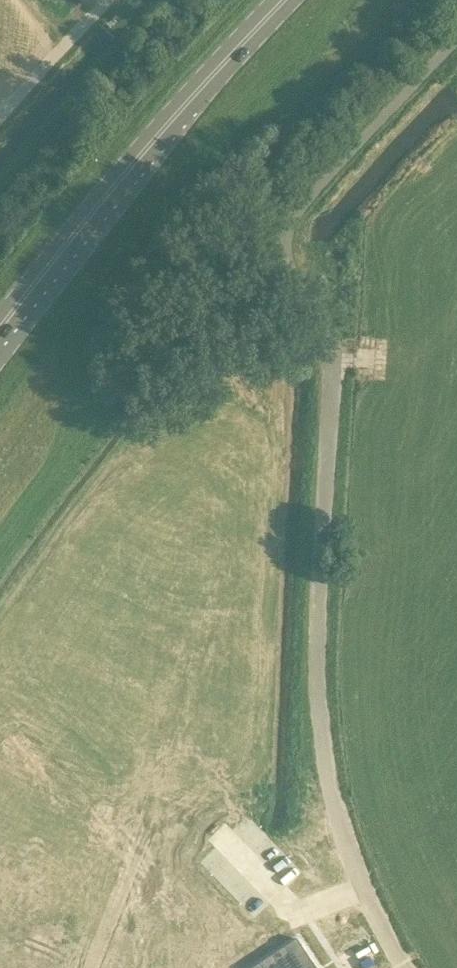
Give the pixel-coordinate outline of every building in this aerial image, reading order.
[(253,967),(316,967),(297,939),(253,967)]
